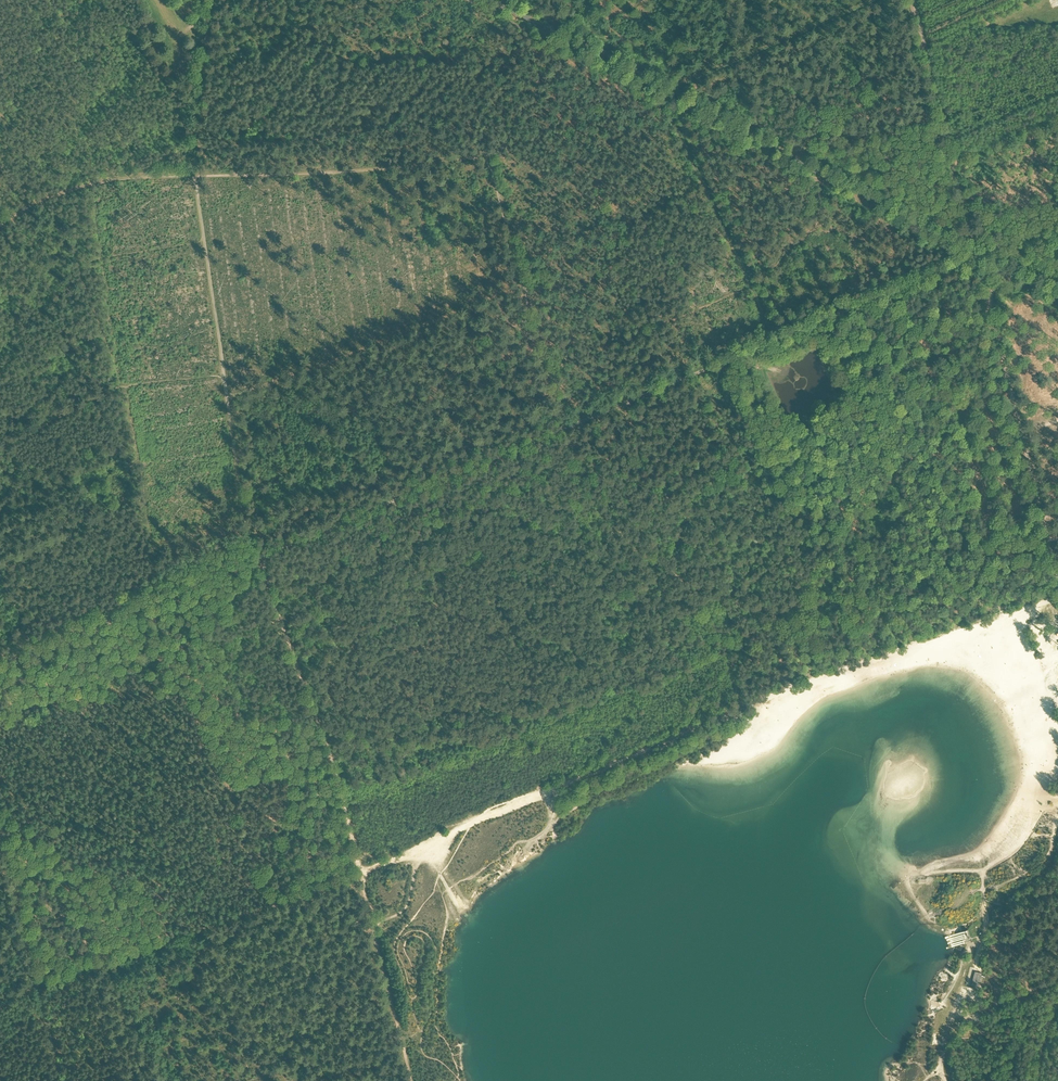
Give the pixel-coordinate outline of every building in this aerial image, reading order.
[(970,937),(968,929),(964,930),(966,938),(965,939),(963,939),(964,944),(966,943),(966,942),(971,941),(972,940),(972,938),(971,937),(970,937)] [(982,973),(975,971),(971,986),(978,988),(982,973)]
